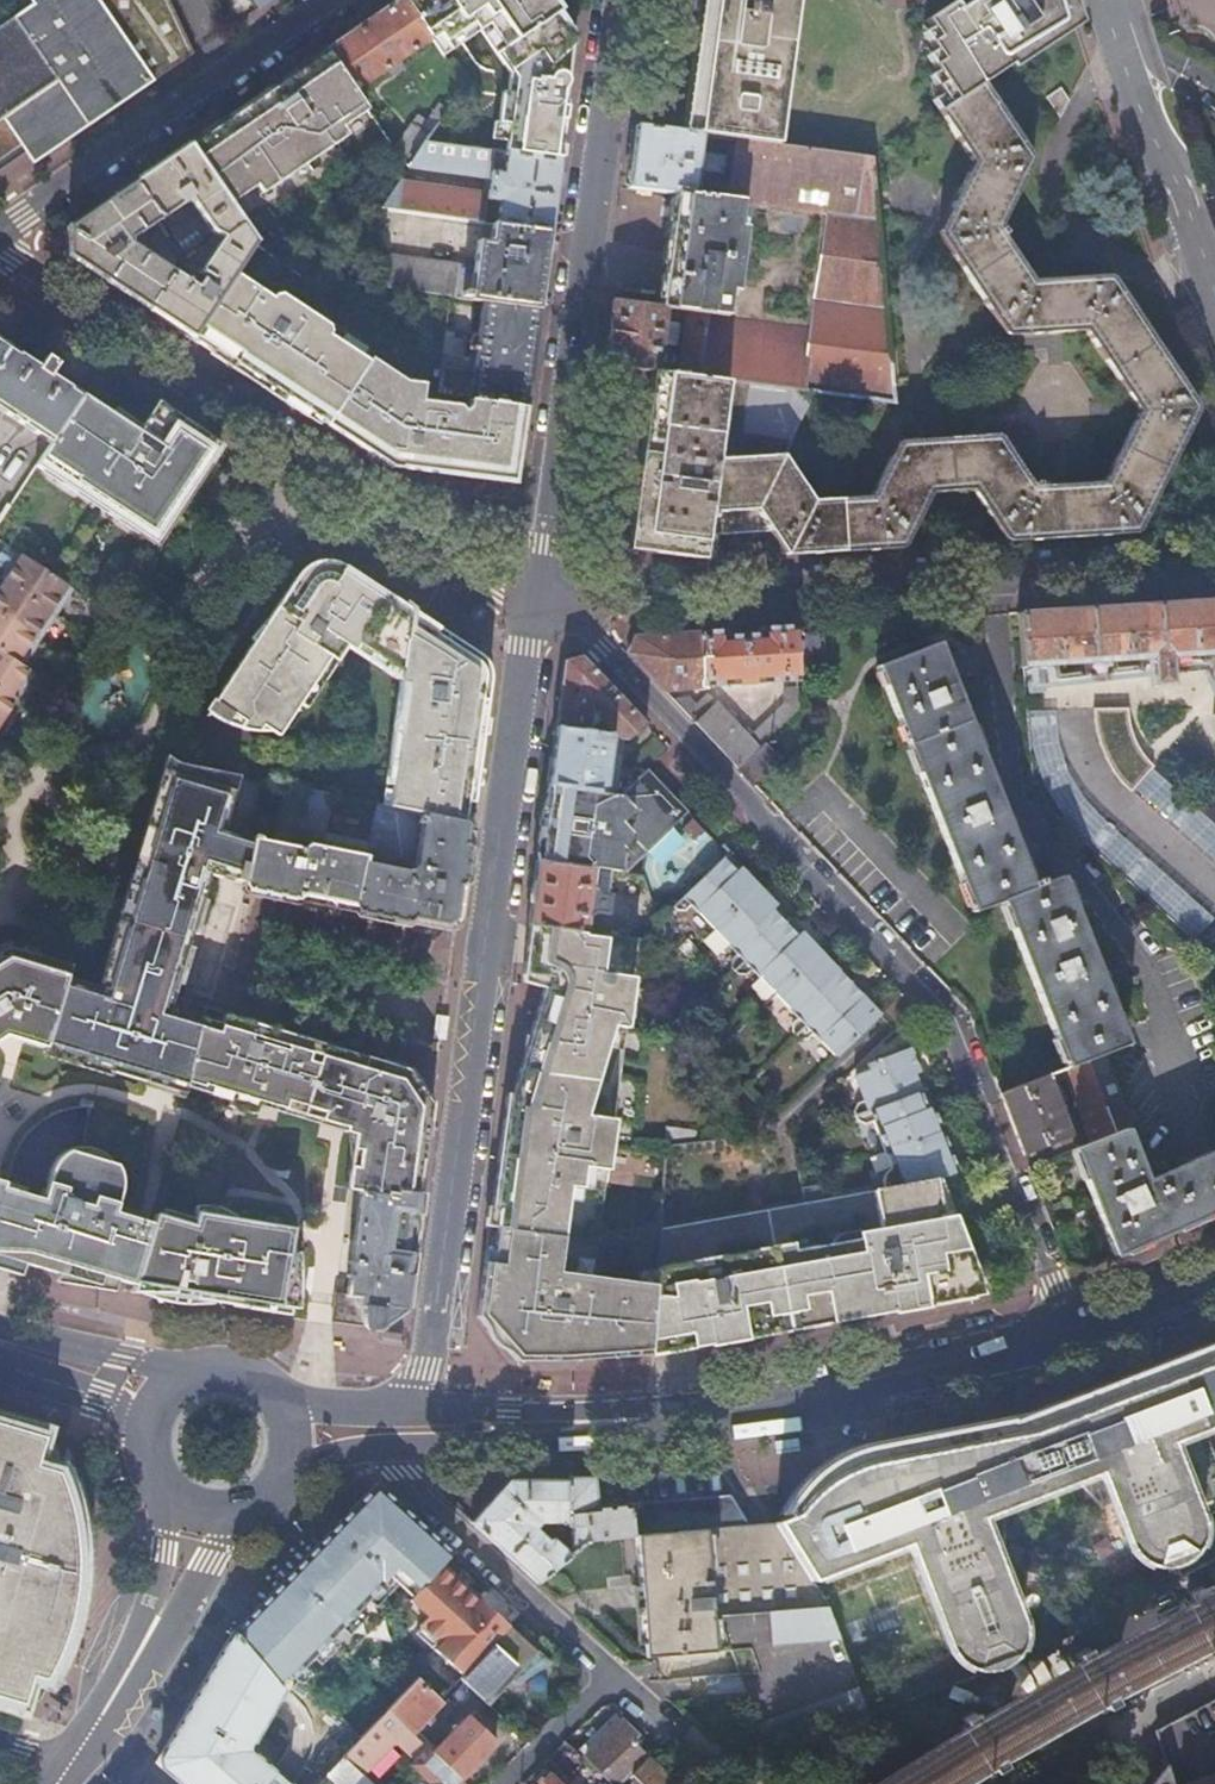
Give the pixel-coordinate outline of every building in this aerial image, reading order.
[(122,103),(127,100),(82,0),(23,0),(43,47),(23,56),(10,24),(6,26),(0,30),(0,164),(22,149),(33,164),(122,103)] [(273,0),(252,0),(259,10),(273,0)] [(327,51),(355,93),(429,42),(401,0),(399,0),(368,22),(327,51)] [(429,42),(439,34),(444,42),(472,22),(478,31),(488,24),(522,74),(518,97),(506,95),(502,95),(498,125),(508,127),(506,143),(505,155),(559,162),(563,136),(567,102),(571,70),(575,44),(570,38),(574,35),(549,0),(401,0),(429,42)] [(687,123),(706,126),(740,131),(810,143),(829,0),(704,0),(687,123)] [(961,2),(960,0),(947,0),(928,13),(933,21),(940,31),(932,35),(937,42),(943,52),(935,58),(940,65),(946,74),(938,80),(943,88),(950,99),(986,76),(1037,42),(1036,41),(1061,24),(1080,15),(1075,0),(964,0),(961,2)] [(1081,19),(1080,15),(1061,24),(1064,28),(1081,19)] [(940,31),(933,21),(926,26),(932,35),(940,31)] [(472,22),(444,42),(450,50),(478,31),(472,22)] [(522,74),(488,24),(478,31),(508,76),(506,95),(518,97),(522,74)] [(928,48),(935,58),(943,52),(937,42),(928,48)] [(340,130),(367,111),(355,93),(327,51),(309,63),(312,68),(290,83),(289,83),(288,83),(284,83),(279,86),(277,89),(277,93),(271,96),(258,106),(255,102),(254,100),(188,145),(230,206),(255,188),(261,196),(292,175),(315,159),(346,138),(340,130)] [(283,81),(284,83),(288,83),(289,83),(290,83),(312,68),(309,63),(283,81)] [(931,70),(938,80),(946,74),(940,65),(931,70)] [(1143,526),(1205,399),(1116,267),(1038,273),(1003,221),(1036,150),(986,76),(950,99),(942,105),(975,157),(942,227),(1009,328),(1087,323),(1142,403),(1108,474),(1038,480),(1002,428),(904,435),(875,490),(848,492),(850,544),(868,543),(907,541),(933,486),(977,483),(1012,534),(1143,526)] [(1065,79),(1063,81),(1072,94),(1074,91),(1065,79)] [(1072,94),(1063,81),(1051,88),(1065,109),(1072,94)] [(942,105),(950,99),(943,88),(935,94),(942,105)] [(263,96),(255,102),(258,106),(271,96),(265,95),(263,96)] [(418,119),(394,150),(407,170),(409,167),(426,144),(446,111),(438,107),(425,124),(418,119)] [(687,123),(641,116),(637,143),(633,176),(679,183),(698,186),(702,161),(729,165),(730,148),(704,144),(706,126),(687,123)] [(506,143),(508,127),(498,125),(493,124),(491,141),(506,143)] [(819,202),(881,210),(875,151),(810,143),(740,131),(735,181),(734,190),(819,202)] [(1101,137),(1110,151),(1120,147),(1116,132),(1101,137)] [(486,199),(396,188),(380,211),(492,225),(550,232),(556,185),(559,162),(505,155),(474,151),(458,148),(426,144),(409,167),(489,179),(486,199)] [(156,191),(134,183),(159,220),(189,199),(213,232),(230,207),(188,145),(156,191)] [(317,163),(315,159),(292,175),(294,177),(301,180),(316,169),(317,163)] [(726,189),(734,190),(735,181),(727,180),(726,189)] [(67,259),(148,312),(173,273),(132,246),(131,239),(159,220),(134,183),(99,207),(66,229),(67,259)] [(703,367),(820,384),(898,394),(881,210),(819,202),(807,329),(731,318),(734,190),(726,189),(698,186),(679,183),(663,298),(668,299),(683,301),(712,304),(703,367)] [(173,273),(148,312),(168,325),(192,341),(235,276),(255,244),(230,207),(213,232),(222,238),(200,275),(207,280),(200,290),(173,273)] [(385,258),(380,288),(386,289),(449,298),(482,302),(539,310),(546,262),(550,232),(492,225),(489,245),(478,243),(475,270),(385,258)] [(352,253),(342,269),(334,282),(380,288),(385,258),(352,253)] [(235,276),(192,341),(236,369),(261,386),(264,381),(267,383),(295,342),(311,317),(308,315),(279,296),(273,297),(271,300),(267,297),(235,276)] [(663,298),(618,293),(614,317),(609,354),(656,362),(660,362),(662,350),(668,299),(663,298)] [(684,365),(703,367),(712,304),(683,301),(682,307),(690,308),(690,315),(681,314),(678,340),(686,341),(685,352),(684,365)] [(533,352),(539,310),(482,302),(477,343),(443,339),(442,356),(475,360),(470,400),(526,407),(533,352)] [(295,342),(267,383),(284,395),(290,403),(301,412),(325,427),(368,364),(327,337),(329,334),(328,327),(311,317),(295,342)] [(51,441),(63,423),(71,412),(81,396),(56,379),(62,370),(46,359),(39,368),(0,342),(0,412),(49,445),(51,441)] [(663,362),(684,365),(685,352),(662,350),(660,362),(663,362)] [(370,360),(368,364),(325,427),(353,446),(363,430),(390,390),(422,394),(423,386),(405,384),(370,360)] [(850,544),(848,492),(821,494),(791,450),(820,384),(703,367),(684,365),(663,362),(660,362),(656,362),(650,413),(633,541),(687,549),(710,552),(712,526),(774,524),(790,548),(837,545),(850,544)] [(363,430),(353,446),(388,469),(392,470),(516,485),(524,424),(526,407),(470,400),(469,400),(468,410),(462,413),(459,408),(421,403),(422,394),(390,390),(363,430)] [(123,487),(172,413),(156,403),(155,404),(156,405),(137,433),(81,396),(71,412),(63,423),(51,441),(67,451),(103,474),(123,487)] [(192,455),(206,435),(190,425),(172,413),(111,507),(144,529),(153,515),(157,510),(168,492),(169,493),(193,457),(192,455)] [(159,538),(180,505),(220,444),(206,435),(192,455),(193,457),(169,493),(168,492),(157,510),(153,515),(144,529),(159,538)] [(72,481),(111,507),(123,487),(103,474),(67,451),(51,441),(49,445),(46,450),(41,457),(74,479),(72,481)] [(184,508),(224,447),(223,446),(220,444),(180,505),(184,508)] [(34,467),(105,514),(111,507),(72,481),(74,479),(41,457),(34,467)] [(158,548),(184,508),(180,505),(159,538),(154,546),(158,548)] [(105,514),(139,536),(144,529),(111,507),(105,514)] [(154,546),(159,538),(144,529),(139,536),(154,546)] [(26,687),(34,675),(22,667),(73,590),(61,582),(20,555),(0,586),(0,726),(26,687)] [(478,657),(344,569),(343,569),(335,566),(329,565),(317,566),(312,568),(305,572),(296,579),(205,718),(206,720),(208,717),(210,718),(224,725),(246,732),(257,734),(280,735),(299,706),(339,645),(346,649),(366,662),(370,656),(400,676),(399,684),(382,809),(470,827),(475,795),(480,754),(486,712),(490,677),(489,672),(485,664),(478,657)] [(1017,616),(1021,664),(1028,664),(1148,656),(1151,689),(1169,688),(1167,655),(1214,651),(1214,602),(1017,616)] [(628,657),(664,695),(691,691),(700,689),(707,689),(721,687),(796,683),(792,629),(757,631),(634,640),(628,657)] [(339,645),(299,706),(306,711),(346,649),(339,645)] [(1113,1258),(1214,1212),(1214,1149),(1142,1182),(1123,1133),(1129,1130),(1101,1056),(1122,1047),(1057,881),(1039,887),(1037,883),(1027,886),(934,646),(876,668),(971,915),(1000,904),(1065,1072),(1085,1064),(1113,1135),(1089,1146),(1072,1152),(1113,1258)] [(366,662),(399,684),(400,676),(370,656),(366,662)] [(626,741),(644,726),(580,659),(573,661),(563,665),(559,696),(554,733),(587,736),(588,729),(599,720),(601,723),(597,727),(601,731),(602,731),(605,733),(609,731),(616,739),(626,741)] [(672,703),(737,772),(765,745),(780,730),(798,713),(796,690),(786,691),(782,695),(783,706),(748,740),(711,702),(704,706),(701,704),(695,708),(693,708),(689,704),(686,701),(673,702),(672,703)] [(1120,743),(1119,711),(1094,712),(1095,743),(1120,743)] [(551,751),(546,788),(603,796),(614,797),(618,765),(606,764),(610,739),(587,736),(554,733),(551,751)] [(745,780),(753,789),(781,763),(765,745),(737,772),(745,780)] [(1133,783),(1141,762),(1119,754),(1111,775),(1133,783)] [(168,764),(163,763),(135,857),(139,859),(168,764)] [(191,936),(197,918),(201,902),(204,892),(200,891),(205,876),(221,881),(222,879),(225,870),(237,874),(234,883),(242,885),(252,841),(222,832),(238,779),(168,764),(139,859),(138,863),(146,866),(144,874),(135,872),(134,877),(126,904),(123,917),(120,926),(119,929),(105,974),(103,982),(105,983),(103,991),(100,990),(94,989),(87,1014),(72,1063),(110,1075),(145,1084),(183,1096),(184,1089),(185,1089),(186,1085),(188,1080),(185,1079),(199,1023),(199,1020),(169,1011),(164,1009),(168,995),(173,997),(175,987),(187,950),(188,946),(191,936)] [(617,797),(637,861),(681,819),(671,809),(676,804),(645,771),(617,797)] [(622,876),(637,861),(617,797),(614,797),(603,796),(546,788),(541,825),(536,865),(591,872),(622,876)] [(242,885),(241,893),(245,897),(296,907),(300,906),(301,903),(352,912),(351,914),(355,920),(405,930),(411,928),(411,926),(434,930),(458,913),(465,862),(470,827),(382,809),(284,789),(273,841),(304,848),(303,851),(252,839),(252,841),(242,885)] [(671,809),(681,819),(686,815),(676,804),(671,809)] [(738,870),(726,856),(721,861),(734,874),(738,870)] [(734,874),(721,861),(670,909),(674,914),(682,914),(688,909),(689,908),(697,916),(713,932),(757,890),(738,870),(734,874)] [(138,863),(135,872),(144,874),(146,866),(138,863)] [(527,928),(583,936),(585,915),(604,917),(608,888),(598,887),(593,890),(589,886),(591,872),(536,865),(529,913),(527,928)] [(225,870),(222,879),(234,883),(237,874),(225,870)] [(126,904),(134,877),(130,876),(122,903),(126,904)] [(775,908),(757,890),(713,932),(728,948),(735,956),(734,957),(729,962),(728,971),(732,974),(743,964),(783,926),(771,912),(775,908)] [(201,902),(197,918),(201,919),(206,904),(201,902)] [(118,916),(123,917),(126,904),(122,903),(118,916)] [(696,917),(697,916),(689,908),(688,909),(696,917)] [(788,922),(775,908),(771,912),(783,926),(788,922)] [(201,919),(197,918),(191,936),(195,937),(201,919)] [(800,934),(788,922),(783,926),(795,938),(800,934)] [(818,954),(800,934),(795,938),(783,926),(743,964),(732,974),(735,978),(744,978),(749,973),(751,972),(758,980),(774,996),(818,954)] [(101,973),(105,974),(119,929),(115,927),(101,973)] [(573,1018),(626,1025),(637,943),(583,936),(527,928),(521,980),(535,984),(543,987),(535,1013),(573,1018)] [(6,950),(9,951),(10,947),(5,945),(0,948),(0,954),(6,950)] [(726,949),(734,957),(735,956),(728,948),(726,949)] [(44,1050),(58,1006),(65,980),(66,977),(32,968),(34,959),(20,954),(9,951),(6,950),(0,954),(0,1042),(6,1038),(44,1050)] [(67,974),(35,956),(36,954),(22,950),(20,954),(34,959),(32,968),(66,977),(67,974)] [(191,951),(187,950),(175,987),(180,988),(191,951)] [(836,973),(818,954),(774,996),(789,1012),(797,1020),(795,1021),(790,1026),(790,1035),(793,1039),(804,1028),(845,990),(832,977),(836,973)] [(757,981),(758,980),(751,972),(749,973),(757,981)] [(849,986),(836,973),(832,977),(845,990),(849,986)] [(87,1014),(94,989),(65,980),(58,1006),(87,1014)] [(861,999),(849,986),(845,990),(857,1003),(861,999)] [(879,1018),(861,999),(857,1003),(845,990),(804,1028),(793,1039),(797,1042),(805,1042),(810,1037),(812,1036),(819,1044),(835,1060),(879,1018)] [(164,1009),(169,1011),(173,997),(168,995),(164,1009)] [(72,1063),(87,1014),(58,1006),(44,1050),(43,1054),(72,1063)] [(788,1014),(795,1021),(797,1020),(789,1012),(788,1014)] [(564,1077),(573,1018),(535,1013),(527,1040),(518,1071),(564,1077)] [(343,1051),(323,1045),(260,1026),(241,1021),(222,1015),(219,1026),(199,1020),(199,1023),(185,1079),(188,1080),(186,1085),(201,1090),(202,1086),(231,1095),(228,1102),(227,1109),(251,1117),(254,1108),(256,1103),(315,1121),(343,1129),(342,1134),(352,1137),(350,1151),(347,1170),(354,1171),(351,1192),(357,1193),(360,1194),(392,1197),(393,1191),(420,1194),(432,1109),(432,1106),(430,1102),(430,1101),(429,1094),(426,1088),(423,1083),(420,1080),(415,1076),(409,1070),(353,1054),(352,1056),(342,1053),(343,1051)] [(618,1084),(626,1025),(573,1018),(564,1077),(602,1082),(618,1084)] [(818,1045),(819,1044),(812,1036),(810,1037),(818,1045)] [(852,1114),(853,1119),(866,1115),(868,1114),(919,1094),(913,1077),(918,1075),(909,1050),(865,1067),(867,1073),(854,1078),(864,1103),(862,1104),(855,1107),(852,1114)] [(42,1058),(109,1079),(110,1075),(72,1063),(43,1054),(42,1058)] [(1065,1072),(1061,1073),(1089,1146),(1113,1135),(1085,1064),(1065,1072)] [(582,1218),(602,1082),(564,1077),(518,1071),(509,1101),(505,1099),(496,1160),(490,1208),(582,1218)] [(925,1092),(918,1075),(913,1077),(919,1094),(925,1092)] [(1055,1076),(998,1097),(1013,1136),(1022,1158),(1070,1139),(1049,1086),(1057,1082),(1055,1076)] [(852,1079),(862,1104),(864,1103),(854,1078),(852,1079)] [(597,1243),(618,1084),(602,1082),(582,1218),(579,1241),(597,1243)] [(145,1084),(143,1089),(182,1101),(183,1096),(145,1084)] [(201,1090),(186,1085),(185,1089),(228,1102),(231,1095),(202,1086),(201,1090)] [(925,1092),(919,1094),(926,1110),(931,1109),(925,1092)] [(872,1124),(884,1155),(941,1133),(931,1109),(926,1110),(919,1094),(868,1114),(866,1115),(853,1119),(855,1124),(863,1127),(870,1124),(872,1124)] [(254,1108),(315,1126),(342,1134),(343,1129),(315,1121),(256,1103),(254,1108)] [(941,1133),(884,1155),(890,1170),(886,1172),(882,1180),(880,1185),(881,1192),(938,1181),(957,1174),(952,1161),(946,1163),(943,1155),(949,1153),(941,1133)] [(41,1201),(31,1199),(9,1274),(20,1278),(23,1266),(39,1271),(56,1276),(97,1288),(100,1278),(114,1282),(131,1288),(150,1226),(113,1215),(115,1207),(120,1188),(119,1181),(118,1174),(115,1167),(109,1159),(105,1156),(92,1150),(88,1149),(81,1149),(74,1151),(66,1154),(61,1157),(54,1164),(51,1171),(48,1178),(41,1201)] [(343,1192),(351,1192),(354,1171),(347,1170),(350,1151),(348,1150),(343,1192)] [(946,1163),(952,1161),(949,1153),(943,1155),(946,1163)] [(803,1206),(657,1231),(654,1273),(653,1287),(648,1357),(655,1356),(707,1347),(708,1349),(712,1348),(713,1347),(740,1343),(741,1343),(745,1342),(745,1340),(891,1315),(891,1317),(895,1316),(896,1315),(920,1311),(921,1311),(925,1310),(925,1309),(969,1301),(969,1299),(969,1297),(976,1286),(978,1286),(938,1181),(881,1192),(871,1193),(822,1202),(803,1206)] [(9,1274),(31,1199),(22,1196),(3,1190),(4,1185),(0,1184),(0,1271),(9,1274)] [(3,1190),(22,1196),(23,1191),(4,1185),(3,1190)] [(800,1191),(803,1206),(822,1202),(819,1188),(800,1191)] [(359,1197),(346,1296),(342,1296),(339,1325),(344,1325),(364,1328),(367,1331),(367,1333),(377,1334),(404,1313),(412,1259),(420,1194),(393,1191),(392,1197),(360,1194),(359,1197)] [(192,1216),(194,1217),(195,1215),(232,1221),(233,1218),(225,1213),(217,1210),(207,1208),(194,1208),(192,1216)] [(487,1229),(579,1241),(582,1218),(490,1208),(490,1209),(487,1229)] [(189,1227),(189,1221),(161,1212),(160,1218),(189,1227)] [(191,1227),(189,1227),(189,1246),(189,1294),(194,1295),(193,1301),(209,1304),(264,1313),(265,1306),(289,1310),(296,1311),(298,1293),(298,1276),(295,1255),(287,1253),(290,1231),(232,1221),(195,1215),(194,1217),(192,1221),(191,1227)] [(129,1295),(137,1295),(141,1295),(172,1295),(173,1291),(189,1294),(189,1246),(189,1227),(160,1218),(153,1216),(150,1226),(131,1288),(129,1295)] [(564,1354),(579,1241),(487,1229),(475,1318),(495,1340),(515,1363),(529,1363),(531,1350),(564,1354)] [(648,1357),(653,1287),(635,1285),(592,1279),(597,1243),(579,1241),(564,1354),(562,1363),(608,1360),(648,1357)] [(635,1285),(653,1287),(654,1273),(636,1276),(635,1285)] [(56,1276),(53,1284),(112,1293),(112,1291),(114,1282),(100,1278),(97,1288),(56,1276)] [(982,1296),(978,1286),(976,1286),(969,1297),(969,1299),(982,1296)] [(194,1295),(189,1294),(173,1291),(172,1295),(141,1295),(140,1296),(140,1297),(154,1302),(173,1307),(189,1307),(204,1307),(209,1306),(209,1304),(193,1301),(194,1295)] [(342,1296),(333,1295),(330,1324),(339,1325),(342,1296)] [(265,1306),(264,1313),(288,1316),(289,1310),(265,1306)] [(866,1719),(1046,1653),(1214,1562),(1214,1344),(1146,1371),(1140,1374),(1116,1383),(1036,1413),(1030,1416),(992,1426),(877,1448),(858,1451),(840,1457),(823,1467),(816,1472),(800,1487),(787,1504),(784,1507),(789,1518),(774,1527),(825,1607),(837,1641),(855,1690),(866,1719)] [(529,1363),(562,1363),(564,1354),(531,1350),(529,1363)] [(0,1415),(0,1707),(28,1715),(37,1687),(46,1689),(60,1664),(74,1625),(82,1584),(82,1543),(75,1503),(61,1464),(44,1461),(54,1431),(0,1415)] [(581,1532),(583,1546),(587,1542),(632,1537),(630,1509),(627,1479),(618,1480),(588,1483),(566,1482),(566,1526),(566,1528),(568,1531),(572,1532),(581,1532)] [(469,1525),(535,1584),(570,1555),(552,1542),(545,1543),(532,1530),(538,1526),(566,1526),(566,1482),(507,1483),(487,1504),(469,1525)] [(443,1571),(454,1560),(378,1489),(363,1504),(262,1606),(233,1635),(278,1688),(289,1680),(315,1691),(317,1693),(408,1601),(431,1624),(422,1633),(425,1635),(438,1649),(441,1652),(436,1657),(464,1685),(510,1634),(468,1595),(456,1583),(443,1571)] [(825,1607),(774,1527),(746,1529),(728,1502),(677,1505),(678,1508),(654,1509),(656,1536),(633,1539),(642,1659),(711,1654),(708,1620),(766,1614),(770,1646),(837,1641),(825,1607)] [(462,1577),(456,1583),(468,1595),(474,1588),(462,1577)] [(233,1635),(157,1765),(180,1783),(289,1783),(254,1754),(254,1750),(283,1690),(278,1688),(233,1635)] [(433,1655),(438,1649),(425,1636),(420,1641),(433,1655)] [(758,1677),(749,1652),(728,1653),(738,1678),(758,1677)] [(419,1682),(388,1716),(409,1735),(414,1739),(445,1706),(419,1682)] [(463,1685),(445,1706),(457,1716),(475,1697),(463,1685)] [(756,1727),(767,1756),(866,1719),(855,1690),(756,1727)] [(388,1716),(364,1742),(352,1755),(345,1762),(363,1778),(364,1779),(392,1750),(401,1750),(416,1764),(428,1752),(414,1739),(409,1735),(388,1716)] [(433,1757),(462,1782),(497,1745),(469,1719),(433,1757)] [(654,1758),(638,1744),(640,1741),(623,1725),(590,1759),(616,1783),(629,1783),(632,1781),(649,1763),(654,1758)] [(591,1763),(569,1742),(552,1759),(573,1780),(591,1763)] [(416,1764),(411,1770),(426,1783),(464,1783),(462,1782),(433,1757),(428,1752),(416,1764)] [(345,1762),(324,1783),(358,1783),(363,1778),(345,1762)] [(632,1781),(635,1783),(670,1783),(649,1763),(632,1781)]
